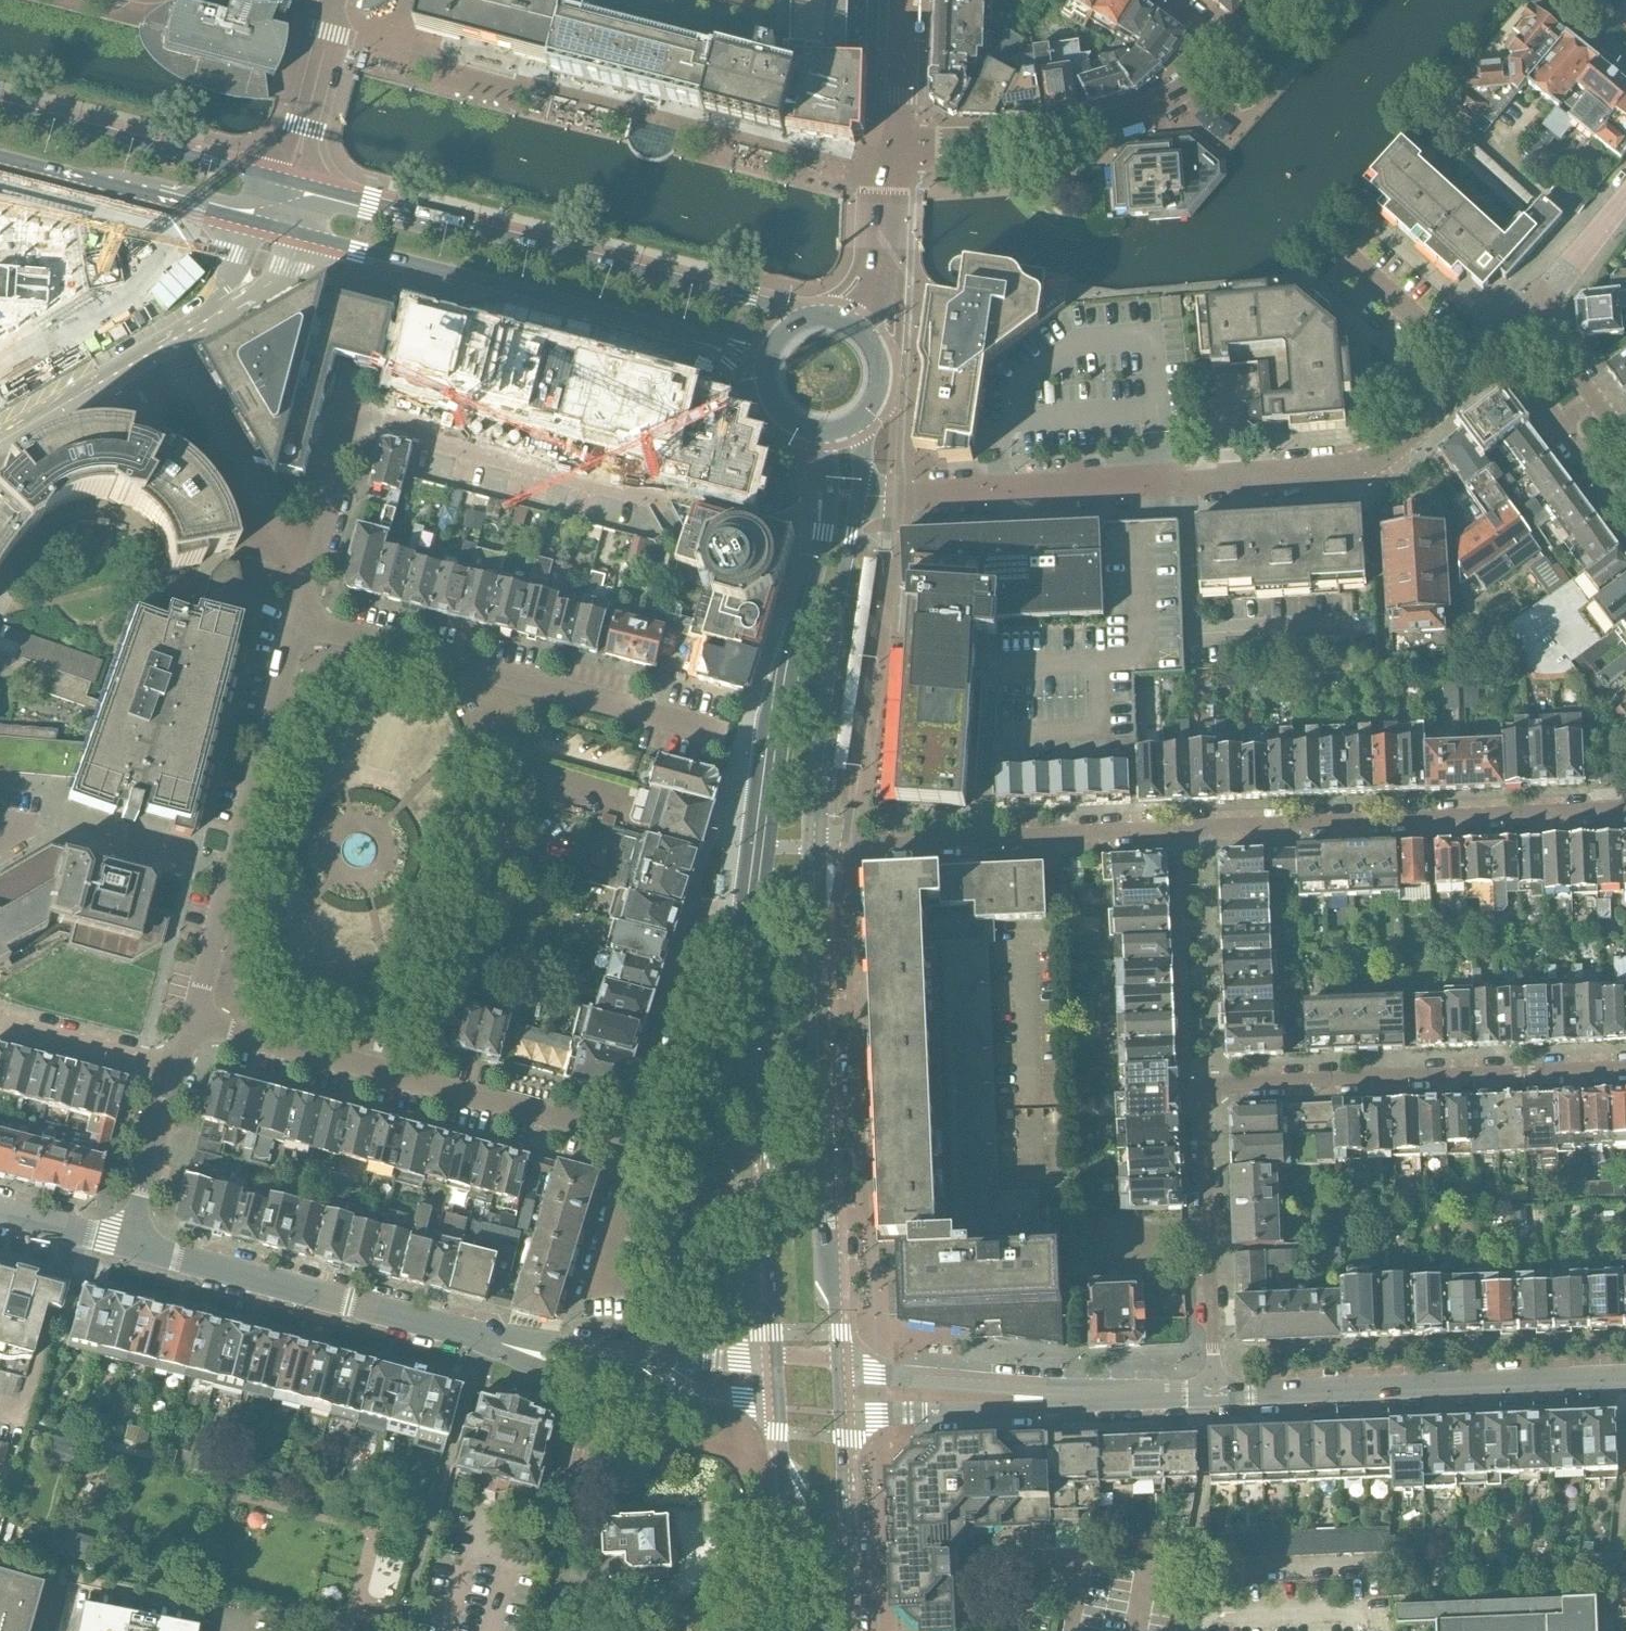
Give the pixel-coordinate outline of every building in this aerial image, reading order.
[(138,35),(139,39),(142,46),(145,52),(149,57),(151,60),(156,65),(162,70),(169,75),(177,80),(185,84),(197,89),(209,94),(220,97),(233,100),(244,101),(255,102),(267,103),(267,99),(264,77),(270,78),(273,79),(273,78),(276,72),(279,65),(282,56),(284,48),(285,40),(285,31),(283,30),(269,27),(272,15),(271,15),(269,13),(267,10),(263,6),(259,3),(255,0),(175,0),(172,1),(166,4),(161,7),(159,8),(153,13),(147,17),(145,21),(143,24),(142,27),(142,28),(139,27),(139,28),(138,31),(138,35)] [(259,3),(263,6),(267,10),(269,13),(280,16),(283,16),(287,0),(255,0),(259,3)] [(365,11),(370,10),(374,9),(378,8),(382,6),(383,5),(387,2),(388,0),(368,0),(365,11)] [(551,64),(568,0),(424,0),(416,29),(551,64)] [(673,4),(656,0),(568,0),(551,64),(549,71),(705,111),(705,114),(785,134),(785,132),(855,144),(857,136),(865,136),(865,112),(867,62),(869,0),(674,0),(673,4)] [(939,9),(993,11),(993,0),(939,0),(939,9)] [(1070,1),(1062,14),(1083,27),(1088,19),(1100,0),(1070,0),(1070,1)] [(1088,19),(1114,35),(1135,0),(1100,0),(1088,19)] [(1140,0),(1135,0),(1114,35),(1113,38),(1121,43),(1134,50),(1135,51),(1159,13),(1140,0)] [(1251,0),(1212,0),(1233,19),(1251,0)] [(1512,52),(1510,54),(1515,58),(1511,64),(1471,66),(1466,62),(1441,92),(1476,122),(1481,116),(1492,124),(1526,83),(1566,36),(1532,8),(1513,30),(1523,38),(1522,40),(1517,40),(1511,47),(1512,52)] [(993,11),(939,9),(938,14),(938,17),(938,33),(937,33),(937,35),(985,37),(985,21),(992,22),(993,11)] [(1162,67),(1185,38),(1186,36),(1186,35),(1186,34),(1166,19),(1159,13),(1135,51),(1162,67)] [(987,64),(973,90),(958,116),(959,117),(1001,119),(1002,118),(1003,118),(1024,74),(1012,66),(1022,47),(1026,41),(1010,30),(987,64)] [(985,37),(937,35),(937,39),(938,39),(937,53),(936,53),(936,57),(937,57),(937,61),(973,63),(973,69),(977,69),(979,67),(979,53),(984,53),(985,37)] [(1526,83),(1557,108),(1598,62),(1566,36),(1526,83)] [(1114,98),(1136,91),(1123,62),(1129,56),(1119,46),(1121,43),(1113,38),(1109,44),(1113,55),(1104,57),(1099,42),(1097,46),(1114,98)] [(1034,49),(1043,112),(1043,113),(1090,105),(1079,79),(1091,55),(1081,57),(1079,42),(1034,49)] [(1136,91),(1162,67),(1135,51),(1134,50),(1121,43),(1119,46),(1129,56),(1123,62),(1136,91)] [(1090,105),(1114,98),(1097,46),(1092,55),(1091,55),(1079,79),(1090,105)] [(1003,118),(1043,112),(1034,49),(1024,51),(1022,47),(1012,66),(1024,74),(1003,118)] [(958,116),(973,90),(967,85),(968,69),(973,69),(973,63),(937,61),(937,67),(936,66),(936,70),(936,83),(935,83),(935,87),(936,87),(935,101),(935,104),(936,105),(936,104),(951,113),(950,113),(957,117),(958,116)] [(1553,134),(1560,140),(1574,123),(1595,140),(1595,139),(1607,123),(1625,98),(1625,85),(1598,62),(1557,108),(1544,126),(1524,152),(1533,158),(1541,147),(1542,148),(1553,134)] [(1607,123),(1625,139),(1625,98),(1607,123)] [(1596,139),(1621,160),(1625,153),(1625,139),(1607,123),(1595,139),(1596,139)] [(1465,136),(1458,142),(1528,205),(1534,198),(1465,136)] [(1131,215),(1150,214),(1150,221),(1191,218),(1202,205),(1198,202),(1221,175),(1221,163),(1191,139),(1160,140),(1161,148),(1135,150),(1128,150),(1115,167),(1115,172),(1117,209),(1130,208),(1131,215)] [(1507,280),(1553,229),(1564,218),(1563,217),(1542,199),(1501,245),(1415,167),(1422,159),(1401,141),(1363,183),(1383,200),(1376,208),(1459,283),(1466,275),(1484,291),(1500,274),(1507,280)] [(1449,152),(1518,215),(1524,209),(1455,146),(1449,152)] [(1571,207),(1579,214),(1590,199),(1569,183),(1559,197),(1571,207)] [(95,303),(77,216),(0,195),(0,359),(95,303)] [(940,463),(955,462),(973,460),(973,458),(972,458),(973,448),(975,448),(987,367),(1066,308),(1066,307),(1070,281),(968,266),(963,266),(960,267),(957,268),(955,270),(953,272),(952,275),(952,277),(952,280),(952,283),(953,285),(955,288),(958,289),(961,291),(959,303),(929,298),(921,356),(922,360),(922,362),(923,366),(924,368),(925,370),(926,374),(926,376),(925,380),(915,452),(940,456),(940,463)] [(1590,296),(1582,297),(1576,305),(1579,332),(1587,338),(1622,335),(1621,323),(1625,323),(1624,318),(1621,318),(1621,311),(1625,311),(1625,272),(1617,273),(1611,280),(1612,294),(1590,296)] [(306,478),(306,476),(337,357),(382,369),(397,312),(329,294),(332,282),(317,291),(303,287),(299,302),(205,357),(260,451),(256,465),(271,469),(279,484),(282,472),(306,478)] [(1279,286),(1222,291),(1223,301),(1196,303),(1202,359),(1211,358),(1212,367),(1258,363),(1261,401),(1255,402),(1252,402),(1250,403),(1248,405),(1246,408),(1245,410),(1244,413),(1244,416),(1245,418),(1246,421),(1248,423),(1251,425),(1253,426),(1257,426),(1289,423),(1290,433),(1346,428),(1344,401),(1354,400),(1348,343),(1339,344),(1337,328),(1325,318),(1331,311),(1315,297),(1308,304),(1296,294),(1280,295),(1279,286)] [(406,352),(395,394),(396,395),(420,401),(419,403),(531,432),(527,447),(613,469),(632,474),(663,482),(663,481),(676,484),(693,489),(701,491),(717,495),(745,503),(747,503),(751,503),(759,469),(761,464),(750,461),(753,447),(755,439),(756,438),(754,438),(739,434),(743,419),(743,418),(725,413),(720,412),(723,403),(723,402),(721,402),(690,394),(689,394),(689,393),(690,389),(689,388),(631,373),(583,360),(582,360),(581,361),(561,356),(552,353),(550,353),(551,352),(547,351),(481,334),(420,318),(416,317),(413,325),(406,352)] [(1606,368),(1624,392),(1625,391),(1625,354),(1606,368)] [(1484,453),(1501,441),(1524,424),(1501,395),(1463,423),(1465,427),(1484,453)] [(1548,456),(1524,424),(1501,441),(1503,444),(1497,448),(1510,465),(1515,460),(1525,473),(1548,456)] [(1453,440),(1439,451),(1485,517),(1456,536),(1459,584),(1476,572),(1488,590),(1542,552),(1530,534),(1532,533),(1508,500),(1496,483),(1503,479),(1484,453),(1465,427),(1453,440)] [(6,559),(15,548),(24,538),(26,535),(26,534),(37,527),(44,517),(45,518),(50,513),(56,509),(63,506),(70,503),(76,501),(84,500),(91,499),(98,499),(107,500),(107,498),(119,505),(133,507),(132,509),(138,513),(144,517),(149,522),(154,528),(158,534),(161,540),(164,546),(167,553),(168,560),(169,568),(170,572),(201,563),(200,556),(234,550),(229,532),(226,523),(223,515),(218,506),(212,496),(207,489),(201,482),(190,470),(188,468),(176,459),(174,457),(158,448),(151,461),(137,454),(122,450),(125,436),(107,433),(105,433),(89,433),(86,433),(70,435),(52,439),(50,440),(35,446),(33,447),(19,455),(17,456),(2,467),(11,479),(0,488),(0,567),(6,559)] [(390,496),(387,508),(396,511),(405,476),(406,476),(413,447),(391,441),(388,441),(386,442),(384,444),(382,445),(380,448),(380,449),(371,486),(393,491),(390,496)] [(1548,456),(1525,473),(1526,474),(1535,487),(1530,491),(1540,505),(1546,501),(1548,504),(1571,487),(1561,473),(1559,470),(1548,456)] [(1595,518),(1571,487),(1548,504),(1549,505),(1544,510),(1556,526),(1561,522),(1572,536),(1595,518)] [(519,506),(515,524),(524,526),(528,508),(519,506)] [(387,508),(382,526),(384,532),(361,526),(347,578),(346,581),(346,583),(347,585),(348,587),(349,589),(352,590),(354,590),(355,590),(374,595),(387,547),(396,511),(387,508)] [(696,508),(695,509),(694,510),(695,510),(694,510),(688,531),(674,580),(704,589),(689,637),(761,656),(773,615),(796,538),(794,538),(794,537),(697,509),(696,509),(696,508)] [(1362,508),(1196,518),(1200,595),(1203,595),(1203,588),(1227,586),(1228,600),(1339,594),(1339,580),(1363,578),(1364,585),(1366,585),(1362,508)] [(1382,525),(1383,545),(1381,544),(1381,546),(1382,546),(1383,561),(1382,561),(1382,563),(1383,563),(1384,578),(1383,578),(1383,580),(1384,580),(1385,595),(1383,595),(1384,597),(1385,597),(1386,612),(1384,612),(1384,613),(1386,613),(1386,615),(1389,615),(1388,613),(1391,613),(1393,654),(1447,651),(1445,610),(1448,610),(1448,611),(1450,611),(1450,610),(1451,610),(1451,607),(1449,608),(1449,593),(1450,593),(1450,590),(1448,590),(1448,577),(1447,576),(1449,576),(1449,574),(1448,574),(1447,559),(1448,559),(1448,557),(1447,557),(1446,542),(1447,542),(1447,540),(1446,540),(1445,524),(1446,524),(1446,523),(1445,523),(1445,522),(1443,522),(1443,523),(1430,524),(1430,511),(1430,510),(1419,510),(1419,509),(1403,510),(1403,511),(1394,512),(1394,513),(1395,526),(1384,526),(1384,525),(1382,525)] [(1567,541),(1579,558),(1589,570),(1595,566),(1596,567),(1619,549),(1595,518),(1572,536),(1573,536),(1567,541)] [(1178,521),(1176,522),(1152,523),(1100,525),(1100,524),(1098,524),(1090,524),(1021,528),(942,531),(910,533),(912,587),(911,587),(911,590),(909,609),(911,609),(905,696),(903,728),(902,731),(898,802),(942,805),(966,807),(975,676),(982,677),(978,743),(993,744),(992,770),(992,777),(996,776),(996,770),(1024,768),(1050,767),(1076,766),(1102,765),(1129,764),(1137,764),(1136,749),(1137,749),(1134,676),(1185,674),(1178,521)] [(423,529),(417,527),(410,553),(387,547),(374,595),(404,603),(423,532),(422,532),(423,529)] [(404,603),(415,606),(431,610),(444,562),(431,559),(437,536),(423,532),(404,603)] [(654,541),(636,536),(629,561),(656,568),(661,550),(654,541)] [(431,610),(434,611),(459,617),(477,544),(465,541),(458,566),(444,562),(431,610)] [(459,617),(469,620),(488,625),(500,579),(508,549),(479,542),(478,545),(477,544),(459,617)] [(1576,579),(1532,610),(1551,634),(1625,577),(1625,559),(1619,549),(1596,567),(1595,566),(1589,570),(1577,579),(1576,579)] [(530,587),(518,633),(548,640),(558,601),(559,594),(545,591),(553,562),(537,558),(535,564),(533,572),(531,580),(530,587)] [(866,559),(834,770),(846,772),(878,561),(866,559)] [(524,570),(533,572),(535,564),(526,561),(524,570)] [(201,610),(195,609),(193,617),(188,616),(167,609),(163,623),(134,613),(102,704),(85,698),(90,684),(95,686),(103,662),(4,626),(0,637),(0,677),(99,712),(87,745),(55,742),(58,730),(55,730),(50,729),(46,729),(41,729),(39,729),(33,728),(29,728),(24,728),(20,727),(16,726),(14,726),(7,727),(5,726),(0,725),(0,772),(75,778),(67,801),(112,817),(114,809),(124,810),(121,819),(134,822),(137,810),(143,812),(142,814),(173,822),(170,832),(190,837),(208,768),(212,770),(211,771),(212,772),(215,765),(221,751),(226,736),(229,729),(233,715),(235,707),(238,692),(241,678),(242,671),(243,663),(243,656),(244,649),(244,635),(244,620),(243,612),(243,606),(242,597),(240,584),(240,580),(236,565),(235,565),(235,566),(222,563),(210,575),(209,581),(201,610)] [(566,565),(560,589),(566,591),(572,567),(566,565)] [(592,572),(589,584),(603,588),(606,576),(592,572)] [(500,579),(488,625),(518,633),(530,587),(516,583),(513,582),(514,578),(502,575),(501,579),(500,579)] [(1584,678),(1585,678),(1572,662),(1575,660),(1625,622),(1625,577),(1551,634),(1532,610),(1499,633),(1534,680),(1584,678)] [(668,588),(664,605),(672,607),(672,606),(676,590),(668,588)] [(572,647),(583,650),(597,653),(610,604),(585,597),(583,606),(573,646),(572,647)] [(548,640),(558,643),(572,647),(573,646),(583,606),(558,601),(548,640)] [(618,610),(606,655),(608,655),(608,656),(614,658),(614,657),(617,658),(617,659),(629,662),(630,661),(631,662),(643,617),(618,610)] [(693,622),(671,615),(666,631),(688,637),(693,622)] [(668,623),(643,617),(631,662),(633,662),(633,663),(645,666),(646,665),(649,666),(655,668),(655,667),(656,667),(668,623)] [(1575,660),(1591,681),(1603,672),(1595,663),(1623,642),(1625,646),(1625,622),(1575,660)] [(1371,650),(1370,639),(1355,640),(1355,650),(1371,650)] [(699,640),(690,677),(699,680),(743,691),(745,692),(747,691),(749,690),(751,689),(751,688),(752,687),(761,657),(707,642),(699,640)] [(1591,681),(1600,693),(1606,688),(1625,673),(1625,655),(1603,672),(1591,681)] [(1481,709),(1479,681),(1465,682),(1466,709),(1481,709)] [(1461,709),(1460,682),(1444,683),(1446,710),(1461,709)] [(1615,711),(1624,723),(1625,721),(1625,703),(1615,711)] [(1556,786),(1581,785),(1585,784),(1581,707),(1565,708),(1565,710),(1554,710),(1554,718),(1556,786)] [(1190,744),(1189,718),(1176,719),(1177,747),(1164,748),(1166,802),(1192,801),(1190,744)] [(1541,734),(1529,735),(1531,787),(1546,786),(1556,786),(1554,718),(1540,718),(1541,734)] [(1515,734),(1503,735),(1503,736),(1503,742),(1504,788),(1530,787),(1531,787),(1529,735),(1529,719),(1515,720),(1515,734)] [(1217,800),(1243,799),(1241,742),(1225,743),(1224,721),(1215,721),(1216,724),(1213,724),(1214,743),(1215,743),(1217,800)] [(1400,792),(1403,792),(1426,791),(1424,745),(1423,724),(1409,724),(1397,725),(1400,792)] [(1373,794),(1375,794),(1400,792),(1397,725),(1383,726),(1383,732),(1371,732),(1373,794)] [(1347,795),(1355,794),(1373,794),(1371,732),(1370,726),(1358,727),(1358,733),(1345,733),(1347,795)] [(1321,796),(1328,796),(1347,795),(1345,733),(1345,727),(1331,728),(1332,734),(1319,734),(1321,796)] [(1295,797),(1321,796),(1319,734),(1319,729),(1305,729),(1306,735),(1293,736),(1295,797)] [(1269,798),(1271,798),(1295,797),(1293,736),(1293,730),(1280,730),(1280,736),(1267,737),(1267,744),(1268,744),(1269,798)] [(1241,736),(1241,742),(1243,799),(1269,798),(1268,744),(1267,744),(1250,745),(1249,736),(1241,736)] [(1426,791),(1472,789),(1504,788),(1503,742),(1424,745),(1426,791)] [(1214,743),(1190,744),(1192,801),(1217,800),(1215,743),(1214,743)] [(1137,749),(1136,749),(1137,764),(1138,802),(1138,804),(1166,802),(1164,748),(1138,749),(1137,749)] [(1623,783),(1625,782),(1625,781),(1606,755),(1599,758),(1600,784),(1623,783)] [(652,788),(654,789),(715,804),(720,787),(721,787),(722,783),(721,783),(721,781),(721,779),(720,776),(718,775),(716,774),(660,758),(652,788)] [(1130,792),(1129,764),(1102,765),(1103,798),(1124,797),(1131,797),(1130,792)] [(1103,798),(1102,765),(1076,766),(1077,799),(1103,798)] [(1077,799),(1076,766),(1050,767),(1051,800),(1055,800),(1077,799)] [(1051,800),(1050,767),(1024,768),(1025,801),(1051,800)] [(1025,801),(1024,768),(996,770),(996,776),(997,782),(996,782),(996,796),(997,796),(998,802),(1025,801)] [(652,826),(649,837),(700,851),(701,848),(702,848),(702,846),(702,845),(714,806),(715,807),(715,804),(654,789),(644,824),(652,826)] [(603,825),(616,828),(618,819),(606,815),(603,825)] [(691,880),(700,851),(649,837),(628,831),(619,860),(691,880)] [(1598,889),(1598,895),(1598,898),(1599,921),(1612,920),(1611,903),(1613,894),(1624,894),(1622,835),(1596,837),(1598,889)] [(1584,837),(1570,838),(1572,890),(1598,889),(1596,837),(1588,837),(1584,837)] [(1570,838),(1543,839),(1546,899),(1549,898),(1549,897),(1572,896),(1572,890),(1570,838)] [(1520,892),(1533,892),(1533,899),(1546,899),(1543,839),(1517,840),(1520,892)] [(1517,840),(1500,841),(1492,841),(1494,912),(1504,912),(1508,907),(1508,893),(1520,892),(1517,840)] [(1466,893),(1479,892),(1480,913),(1494,912),(1492,841),(1463,842),(1463,847),(1466,893)] [(1436,844),(1435,844),(1435,845),(1437,888),(1437,894),(1451,894),(1452,915),(1454,915),(1467,914),(1466,893),(1463,847),(1463,842),(1453,843),(1450,843),(1439,843),(1436,844)] [(1400,845),(1398,845),(1399,901),(1430,900),(1428,846),(1428,844),(1413,845),(1401,845),(1400,845)] [(1398,845),(1373,846),(1374,895),(1392,895),(1393,901),(1399,901),(1398,845)] [(1373,846),(1348,847),(1350,896),(1374,895),(1373,846)] [(154,885),(148,876),(139,873),(137,873),(138,869),(53,847),(48,850),(0,878),(0,966),(9,961),(5,954),(46,930),(49,920),(72,926),(67,946),(66,948),(131,965),(161,948),(161,947),(170,914),(153,910),(148,908),(154,885)] [(1348,847),(1331,848),(1324,848),(1326,897),(1350,896),(1348,847)] [(1324,848),(1298,849),(1300,898),(1326,897),(1324,848)] [(1297,849),(1264,851),(1264,876),(1269,876),(1298,875),(1297,849)] [(1224,852),(1221,856),(1219,858),(1220,878),(1264,876),(1264,851),(1224,852)] [(1168,880),(1167,865),(1168,865),(1168,858),(1164,854),(1157,854),(1142,855),(1141,855),(1139,855),(1110,857),(1109,856),(1106,856),(1106,857),(1105,857),(1106,884),(1114,883),(1168,880)] [(682,908),(691,880),(619,860),(611,889),(619,891),(633,895),(682,908)] [(866,947),(870,947),(996,942),(995,922),(1048,920),(1046,889),(1045,866),(931,871),(931,868),(863,871),(866,947)] [(528,877),(542,881),(544,875),(530,871),(528,877)] [(1269,876),(1264,876),(1220,878),(1221,904),(1270,902),(1269,876)] [(1114,883),(1114,892),(1115,911),(1169,909),(1169,890),(1169,880),(1168,880),(1114,883)] [(585,893),(573,889),(568,909),(580,912),(585,893)] [(682,908),(633,895),(619,891),(611,920),(616,922),(673,938),(682,908)] [(1271,927),(1270,902),(1221,904),(1222,929),(1271,927)] [(1109,912),(1110,937),(1114,937),(1116,937),(1170,935),(1169,909),(1115,911),(1109,912)] [(664,966),(673,938),(616,922),(608,951),(664,966)] [(1078,927),(1067,928),(1068,940),(1078,940),(1078,927)] [(1271,953),(1271,927),(1222,929),(1223,955),(1271,953)] [(1114,937),(1115,963),(1172,961),(1171,945),(1171,944),(1171,935),(1170,935),(1116,937),(1114,937)] [(1342,935),(1330,935),(1330,947),(1343,946),(1342,935)] [(1431,935),(1414,935),(1414,945),(1432,945),(1431,935)] [(870,947),(873,1020),(992,1015),(989,944),(996,944),(996,942),(870,947)] [(608,951),(601,949),(595,967),(610,971),(606,982),(655,996),(664,966),(608,951)] [(1272,978),(1271,953),(1223,955),(1224,980),(1272,978)] [(1615,959),(1616,979),(1625,979),(1625,959),(1615,959)] [(1173,987),(1172,961),(1115,963),(1116,990),(1173,987)] [(468,978),(488,983),(490,983),(493,972),(471,966),(468,978)] [(1575,967),(1575,979),(1583,979),(1583,966),(1575,967)] [(1523,969),(1523,982),(1531,982),(1530,969),(1523,969)] [(1473,972),(1474,985),(1481,985),(1481,972),(1473,972)] [(488,983),(468,978),(464,976),(460,990),(483,996),(485,995),(488,983)] [(1224,980),(1225,1006),(1273,1005),(1272,978),(1224,980)] [(606,982),(598,1012),(646,1025),(655,996),(606,982)] [(1625,1041),(1625,984),(1602,985),(1602,988),(1604,1041),(1625,1041)] [(1116,990),(1117,1015),(1174,1013),(1173,987),(1116,990)] [(1474,987),(1445,988),(1445,995),(1447,1048),(1448,1048),(1452,1047),(1460,1047),(1464,1047),(1476,1047),(1474,993),(1474,987)] [(1380,1050),(1405,1049),(1406,1049),(1404,1016),(1404,1000),(1403,1000),(1403,988),(1397,988),(1397,1000),(1378,1001),(1380,1050)] [(1602,988),(1576,989),(1578,1043),(1604,1041),(1602,988)] [(1576,989),(1550,990),(1552,1044),(1578,1043),(1576,989)] [(1550,990),(1524,991),(1526,1045),(1552,1044),(1550,990)] [(1524,991),(1497,992),(1499,1046),(1526,1045),(1524,991)] [(1497,992),(1474,993),(1476,1046),(1499,1046),(1497,992)] [(1417,1016),(1404,1016),(1406,1049),(1423,1049),(1447,1048),(1445,995),(1422,996),(1417,997),(1417,1016)] [(1356,1051),(1380,1050),(1378,1001),(1354,1002),(1356,1051)] [(1331,1052),(1339,1052),(1356,1051),(1354,1002),(1329,1003),(1331,1052)] [(1306,1053),(1331,1052),(1329,1003),(1304,1004),(1306,1053)] [(465,1005),(453,1047),(477,1053),(489,1011),(465,1005)] [(1274,1030),(1273,1005),(1225,1006),(1226,1032),(1274,1030)] [(581,1007),(573,1037),(585,1041),(585,1043),(636,1056),(646,1025),(598,1012),(581,1007)] [(502,1060),(502,1059),(513,1018),(489,1011),(477,1053),(502,1060)] [(1117,1015),(1119,1042),(1175,1039),(1174,1013),(1117,1015)] [(869,1020),(871,1070),(875,1070),(876,1097),(872,1097),(875,1144),(878,1144),(880,1167),(876,1167),(879,1245),(900,1244),(901,1254),(952,1253),(952,1244),(961,1244),(961,1252),(969,1252),(969,1243),(1000,1242),(1000,1193),(992,1015),(873,1020),(869,1020)] [(523,1025),(515,1055),(563,1069),(568,1052),(570,1052),(572,1051),(574,1050),(575,1048),(576,1046),(576,1044),(575,1041),(574,1040),(573,1039),(572,1038),(523,1025)] [(1231,1057),(1283,1055),(1283,1039),(1285,1039),(1285,1030),(1274,1030),(1226,1032),(1226,1053),(1231,1057)] [(1119,1042),(1120,1068),(1126,1068),(1176,1066),(1175,1039),(1119,1042)] [(636,1056),(585,1043),(580,1061),(570,1058),(565,1078),(567,1078),(575,1080),(575,1081),(577,1081),(577,1080),(615,1090),(615,1091),(618,1092),(626,1088),(627,1085),(628,1085),(628,1084),(628,1083),(636,1058),(637,1056),(636,1056)] [(0,1095),(12,1050),(0,1047),(0,1095)] [(35,1056),(12,1050),(0,1095),(23,1102),(35,1056)] [(56,1062),(35,1056),(23,1102),(45,1107),(56,1062)] [(79,1068),(56,1062),(45,1107),(66,1113),(79,1068)] [(1177,1092),(1176,1072),(1176,1066),(1126,1068),(1120,1068),(1120,1084),(1124,1084),(1124,1093),(1113,1093),(1113,1094),(1177,1092)] [(79,1068),(66,1113),(90,1119),(102,1074),(79,1068)] [(86,1134),(73,1130),(68,1150),(104,1160),(124,1080),(102,1074),(90,1119),(86,1134)] [(200,1139),(199,1144),(198,1150),(220,1155),(223,1145),(226,1146),(227,1145),(238,1097),(241,1081),(223,1076),(221,1076),(219,1077),(217,1078),(215,1080),(214,1083),(204,1121),(214,1123),(210,1141),(200,1139)] [(271,1089),(241,1081),(238,1097),(227,1145),(236,1147),(239,1133),(249,1136),(242,1161),(252,1164),(269,1097),(271,1089)] [(252,1164),(271,1168),(279,1136),(287,1138),(298,1096),(271,1089),(269,1097),(252,1164)] [(1178,1099),(1177,1092),(1113,1094),(1113,1109),(1119,1109),(1119,1120),(1118,1120),(1118,1121),(1179,1118),(1178,1099)] [(1611,1092),(1583,1093),(1583,1097),(1586,1146),(1604,1145),(1604,1149),(1614,1149),(1613,1145),(1611,1097),(1611,1092)] [(1611,1092),(1611,1097),(1613,1145),(1625,1144),(1625,1092),(1611,1092)] [(1581,1094),(1555,1095),(1557,1151),(1586,1150),(1586,1146),(1583,1097),(1583,1093),(1581,1094)] [(1523,1095),(1496,1097),(1498,1154),(1525,1153),(1527,1153),(1525,1096),(1523,1096),(1523,1095)] [(1528,1096),(1525,1096),(1527,1153),(1530,1153),(1530,1156),(1542,1155),(1542,1166),(1557,1165),(1557,1151),(1555,1095),(1548,1095),(1546,1095),(1539,1095),(1528,1095),(1528,1096)] [(287,1138),(286,1142),(303,1147),(297,1170),(308,1173),(308,1171),(314,1149),(326,1103),(298,1096),(287,1138)] [(1496,1097),(1470,1098),(1472,1155),(1498,1154),(1496,1097)] [(1470,1098),(1444,1099),(1446,1156),(1472,1155),(1470,1098)] [(1444,1099),(1418,1100),(1420,1156),(1446,1156),(1444,1099)] [(1392,1101),(1394,1154),(1394,1157),(1420,1156),(1418,1100),(1392,1101)] [(1364,1103),(1366,1154),(1367,1188),(1382,1188),(1381,1154),(1394,1154),(1392,1101),(1364,1103)] [(353,1110),(326,1103),(314,1149),(342,1157),(353,1110)] [(1333,1103),(1333,1104),(1334,1107),(1335,1134),(1336,1162),(1343,1162),(1343,1155),(1366,1154),(1364,1103),(1344,1104),(1344,1103),(1333,1103)] [(1234,1108),(1230,1113),(1231,1138),(1284,1137),(1335,1134),(1334,1107),(1333,1104),(1234,1108)] [(342,1157),(369,1164),(381,1117),(353,1110),(342,1157)] [(369,1164),(368,1171),(396,1179),(409,1125),(381,1117),(369,1164)] [(1180,1149),(1179,1118),(1118,1121),(1120,1151),(1130,1151),(1180,1149)] [(41,1144),(31,1184),(57,1191),(68,1150),(73,1130),(46,1123),(41,1144)] [(437,1132),(436,1132),(409,1125),(397,1171),(395,1181),(423,1188),(437,1132)] [(425,1181),(447,1187),(459,1138),(437,1132),(423,1188),(423,1189),(425,1181)] [(0,1133),(0,1176),(31,1184),(41,1144),(0,1133)] [(1284,1137),(1231,1138),(1232,1169),(1277,1167),(1296,1167),(1295,1164),(1336,1162),(1335,1134),(1284,1137)] [(482,1144),(459,1138),(447,1187),(457,1189),(458,1185),(471,1189),(482,1144)] [(470,1192),(468,1200),(491,1207),(505,1150),(482,1144),(471,1189),(470,1192)] [(1181,1179),(1180,1149),(1130,1151),(1120,1151),(1121,1182),(1181,1179)] [(57,1191),(58,1191),(88,1199),(94,1196),(104,1160),(68,1150),(57,1191)] [(198,1150),(193,1168),(192,1168),(179,1216),(180,1218),(180,1220),(181,1222),(183,1223),(185,1224),(206,1230),(217,1183),(219,1175),(224,1156),(220,1155),(198,1150)] [(505,1150),(491,1207),(518,1214),(522,1194),(523,1194),(523,1191),(528,1169),(529,1166),(528,1166),(531,1157),(505,1150)] [(532,1169),(542,1172),(545,1161),(535,1158),(532,1169)] [(545,1161),(542,1172),(551,1174),(554,1163),(545,1161)] [(562,1165),(550,1200),(588,1212),(600,1175),(562,1165)] [(1321,1179),(1330,1179),(1329,1165),(1321,1166),(1321,1179)] [(1280,1245),(1277,1169),(1277,1167),(1232,1169),(1235,1247),(1280,1245)] [(542,1172),(532,1169),(530,1179),(540,1182),(542,1172)] [(307,1178),(308,1173),(297,1170),(294,1183),(304,1187),(307,1178)] [(308,1171),(308,1173),(307,1178),(334,1185),(336,1178),(308,1171)] [(217,1183),(206,1230),(215,1232),(231,1236),(233,1237),(244,1195),(247,1184),(230,1179),(228,1186),(217,1183)] [(527,1190),(537,1192),(540,1182),(530,1179),(527,1190)] [(1182,1210),(1181,1179),(1121,1182),(1121,1199),(1122,1213),(1181,1210),(1182,1210)] [(1330,1179),(1321,1179),(1322,1191),(1330,1190),(1330,1179)] [(1615,1187),(1588,1188),(1588,1198),(1616,1197),(1615,1187)] [(363,1191),(356,1188),(351,1204),(358,1206),(363,1191)] [(1493,1188),(1476,1189),(1477,1203),(1493,1202),(1493,1188)] [(1501,1201),(1529,1201),(1529,1188),(1501,1188),(1501,1201)] [(525,1201),(535,1203),(537,1192),(527,1190),(525,1201)] [(1322,1203),(1331,1203),(1330,1190),(1322,1191),(1322,1203)] [(1544,1190),(1534,1190),(1534,1200),(1544,1200),(1544,1190)] [(901,1254),(896,1254),(896,1266),(897,1280),(898,1320),(962,1330),(976,1333),(977,1324),(986,1324),(986,1323),(1002,1323),(1002,1337),(1007,1337),(1006,1309),(1063,1307),(1060,1213),(1039,1214),(1038,1191),(1000,1193),(1000,1242),(969,1243),(969,1252),(961,1252),(961,1244),(952,1244),(952,1253),(901,1254)] [(233,1237),(261,1244),(271,1202),(244,1195),(233,1237)] [(261,1244),(288,1251),(300,1205),(300,1204),(273,1196),(271,1202),(261,1244)] [(421,1197),(418,1207),(444,1214),(447,1203),(421,1197)] [(577,1248),(588,1212),(550,1200),(539,1237),(577,1248)] [(535,1203),(525,1201),(522,1210),(532,1213),(535,1203)] [(344,1266),(372,1273),(383,1227),(372,1224),(376,1208),(359,1203),(355,1220),(344,1266)] [(447,1203),(444,1214),(465,1219),(468,1209),(447,1203)] [(1331,1203),(1322,1203),(1323,1217),(1331,1216),(1331,1203)] [(1515,1206),(1515,1217),(1550,1216),(1549,1204),(1515,1206)] [(1561,1216),(1560,1204),(1549,1204),(1550,1216),(1561,1216)] [(288,1251),(316,1259),(327,1212),(300,1205),(288,1251)] [(400,1281),(426,1287),(436,1245),(444,1214),(418,1207),(416,1218),(415,1218),(400,1281)] [(532,1213),(522,1210),(520,1221),(530,1224),(532,1213)] [(372,1273),(400,1281),(415,1218),(388,1211),(383,1227),(372,1273)] [(316,1259),(344,1266),(355,1220),(327,1212),(316,1259)] [(490,1212),(487,1224),(487,1225),(499,1228),(501,1221),(502,1216),(490,1212)] [(502,1216),(501,1221),(516,1225),(518,1217),(503,1213),(502,1216)] [(426,1287),(451,1294),(470,1220),(465,1219),(444,1214),(436,1245),(426,1287)] [(1323,1230),(1332,1230),(1331,1216),(1323,1217),(1323,1230)] [(451,1294),(497,1306),(500,1295),(503,1282),(510,1284),(518,1251),(501,1247),(503,1238),(521,1243),(523,1233),(522,1233),(517,1232),(517,1231),(515,1230),(514,1230),(514,1231),(499,1228),(487,1225),(487,1224),(470,1220),(451,1294)] [(515,1230),(516,1225),(501,1221),(499,1228),(514,1231),(514,1230),(515,1230)] [(530,1224),(520,1221),(517,1231),(517,1232),(522,1233),(523,1233),(527,1233),(530,1224)] [(1332,1230),(1323,1230),(1324,1243),(1332,1243),(1332,1230)] [(566,1284),(577,1248),(539,1237),(527,1273),(566,1284)] [(1326,1250),(1327,1264),(1342,1263),(1342,1249),(1326,1250)] [(1319,1264),(1319,1250),(1311,1251),(1311,1264),(1319,1264)] [(1319,1250),(1319,1264),(1327,1264),(1326,1250),(1319,1250)] [(1295,1265),(1294,1251),(1287,1252),(1287,1265),(1295,1265)] [(1303,1265),(1302,1251),(1294,1251),(1295,1265),(1303,1265)] [(1302,1251),(1303,1265),(1311,1264),(1311,1251),(1302,1251)] [(1236,1254),(1237,1269),(1265,1268),(1264,1252),(1236,1254)] [(1279,1266),(1279,1252),(1270,1252),(1270,1266),(1279,1266)] [(1287,1265),(1287,1252),(1279,1252),(1279,1266),(1287,1265)] [(31,1357),(45,1307),(52,1309),(58,1311),(59,1311),(66,1286),(65,1286),(60,1284),(52,1282),(35,1277),(36,1276),(34,1276),(14,1270),(14,1271),(0,1268),(0,1349),(31,1357)] [(1237,1269),(1237,1285),(1265,1283),(1265,1268),(1237,1269)] [(1377,1278),(1377,1271),(1356,1272),(1356,1282),(1340,1282),(1341,1295),(1342,1338),(1380,1337),(1377,1278)] [(1587,1272),(1590,1329),(1591,1329),(1591,1328),(1625,1327),(1623,1271),(1606,1271),(1587,1272)] [(1590,1329),(1587,1272),(1552,1274),(1554,1330),(1589,1329),(1590,1329)] [(527,1273),(519,1300),(516,1311),(554,1321),(566,1284),(527,1273)] [(1517,1275),(1519,1332),(1520,1332),(1520,1331),(1554,1330),(1552,1274),(1517,1275)] [(1481,1276),(1483,1333),(1518,1331),(1518,1332),(1519,1332),(1517,1275),(1481,1276)] [(1463,1277),(1446,1278),(1448,1334),(1483,1333),(1481,1276),(1463,1277)] [(1409,1279),(1409,1277),(1377,1278),(1380,1337),(1412,1336),(1409,1279)] [(1412,1336),(1427,1335),(1448,1334),(1446,1278),(1424,1279),(1409,1279),(1412,1336)] [(1145,1327),(1144,1320),(1144,1314),(1143,1314),(1142,1290),(1141,1290),(1141,1285),(1137,1280),(1107,1281),(1107,1283),(1089,1284),(1090,1312),(1089,1312),(1090,1326),(1091,1339),(1091,1349),(1090,1349),(1090,1352),(1111,1351),(1126,1351),(1126,1350),(1141,1350),(1141,1348),(1143,1346),(1144,1344),(1145,1344),(1144,1327),(1145,1327)] [(1266,1298),(1265,1283),(1237,1285),(1238,1299),(1266,1298)] [(81,1290),(68,1341),(99,1349),(112,1299),(81,1290)] [(504,1308),(507,1296),(500,1295),(497,1306),(504,1308)] [(1341,1295),(1266,1298),(1268,1341),(1342,1338),(1341,1295)] [(507,1296),(504,1308),(516,1311),(519,1300),(507,1296)] [(1237,1299),(1239,1338),(1240,1343),(1268,1341),(1266,1298),(1238,1299),(1237,1299)] [(112,1299),(99,1349),(127,1357),(141,1306),(112,1299)] [(141,1306),(127,1357),(157,1364),(171,1314),(141,1306)] [(1007,1337),(1064,1346),(1064,1340),(1063,1307),(1006,1309),(1007,1337)] [(171,1314),(157,1364),(186,1372),(200,1321),(190,1319),(187,1318),(171,1314)] [(200,1321),(186,1372),(215,1380),(229,1329),(226,1328),(210,1324),(200,1321)] [(229,1329),(215,1380),(244,1387),(258,1337),(229,1329)] [(258,1337),(244,1387),(273,1395),(287,1344),(258,1337)] [(287,1344),(273,1395),(302,1402),(315,1352),(287,1344)] [(315,1352),(302,1402),(331,1410),(344,1359),(315,1352)] [(344,1359),(331,1410),(359,1417),(372,1367),(344,1359)] [(372,1367),(359,1417),(388,1425),(402,1374),(372,1367)] [(402,1374),(388,1425),(417,1432),(431,1382),(402,1374)] [(431,1382),(417,1432),(446,1440),(460,1389),(431,1382)] [(472,1392),(470,1401),(451,1468),(450,1475),(474,1481),(476,1485),(479,1488),(482,1490),(486,1492),(488,1493),(492,1493),(496,1494),(500,1493),(504,1492),(507,1491),(530,1497),(532,1490),(548,1427),(548,1424),(547,1422),(546,1420),(544,1418),(542,1417),(526,1413),(528,1407),(519,1404),(505,1400),(472,1392)] [(1615,1414),(1608,1414),(1582,1415),(1584,1471),(1617,1470),(1615,1414)] [(1582,1415),(1549,1416),(1551,1473),(1584,1471),(1582,1415)] [(1549,1416),(1516,1418),(1518,1474),(1551,1473),(1549,1416)] [(1516,1418),(1484,1419),(1487,1475),(1487,1487),(1501,1486),(1501,1475),(1518,1474),(1516,1418)] [(1484,1419),(1453,1420),(1455,1477),(1456,1489),(1456,1487),(1487,1485),(1487,1487),(1487,1475),(1484,1419)] [(1453,1420),(1421,1422),(1424,1492),(1424,1490),(1456,1489),(1455,1477),(1453,1420)] [(1421,1422),(1420,1422),(1389,1423),(1392,1478),(1392,1479),(1394,1479),(1395,1493),(1424,1492),(1421,1422)] [(1389,1423),(1365,1424),(1368,1479),(1392,1478),(1389,1423)] [(135,1444),(140,1427),(128,1424),(124,1442),(135,1444)] [(1365,1424),(1339,1425),(1342,1480),(1368,1479),(1365,1424)] [(1334,1425),(1313,1426),(1316,1481),(1320,1481),(1320,1488),(1322,1492),(1325,1493),(1331,1493),(1334,1491),(1336,1488),(1336,1481),(1342,1480),(1339,1425),(1334,1425)] [(1313,1426),(1287,1427),(1290,1482),(1316,1481),(1313,1426)] [(135,1444),(147,1447),(151,1430),(140,1427),(135,1444)] [(1287,1427),(1261,1428),(1263,1484),(1290,1482),(1287,1427)] [(1261,1428),(1235,1429),(1237,1485),(1263,1484),(1261,1428)] [(1235,1429),(1230,1429),(1209,1430),(1211,1486),(1237,1485),(1235,1429)] [(1195,1430),(1163,1432),(1164,1481),(1198,1479),(1196,1437),(1195,1430)] [(1163,1432),(1130,1434),(1132,1483),(1164,1481),(1163,1432)] [(1130,1434),(1097,1436),(1099,1484),(1132,1483),(1130,1434)] [(1031,1522),(1076,1519),(1089,1519),(1088,1509),(1100,1508),(1099,1484),(1097,1436),(1095,1436),(1047,1438),(1047,1435),(961,1438),(946,1439),(946,1441),(938,1441),(938,1439),(920,1440),(920,1442),(917,1442),(915,1442),(912,1442),(912,1447),(907,1447),(891,1465),(891,1469),(887,1470),(887,1478),(885,1478),(885,1496),(888,1496),(888,1504),(886,1504),(886,1522),(889,1522),(889,1530),(887,1530),(888,1548),(890,1548),(890,1556),(888,1557),(889,1574),(891,1574),(891,1582),(889,1582),(890,1600),(892,1600),(892,1609),(897,1608),(901,1608),(901,1611),(917,1625),(919,1625),(919,1630),(955,1630),(954,1624),(953,1581),(952,1555),(952,1548),(969,1530),(1031,1527),(1031,1522)] [(68,1463),(74,1442),(50,1436),(45,1457),(68,1463)] [(91,1447),(74,1442),(68,1463),(86,1468),(91,1447)] [(1195,1494),(1182,1494),(1182,1512),(1192,1512),(1195,1494)] [(1153,1514),(1165,1513),(1164,1495),(1153,1496),(1153,1514)] [(660,1580),(661,1579),(669,1579),(668,1570),(670,1570),(672,1570),(672,1569),(678,1563),(677,1554),(670,1548),(668,1520),(655,1521),(655,1519),(622,1521),(623,1523),(609,1524),(610,1537),(605,1538),(606,1558),(628,1557),(629,1569),(633,1572),(637,1572),(638,1581),(645,1580),(647,1582),(649,1583),(652,1584),(653,1584),(656,1583),(658,1582),(660,1580)] [(59,1566),(61,1561),(67,1563),(69,1557),(35,1546),(34,1549),(27,1547),(24,1527),(10,1523),(5,1541),(0,1540),(0,1548),(59,1566)] [(1363,1529),(1364,1554),(1389,1553),(1390,1528),(1363,1529)] [(1337,1530),(1338,1555),(1364,1554),(1363,1529),(1337,1530)] [(1311,1531),(1312,1556),(1338,1555),(1337,1530),(1311,1531)] [(67,1531),(61,1554),(87,1561),(105,1566),(106,1561),(90,1556),(95,1539),(67,1531)] [(1285,1532),(1286,1557),(1312,1556),(1311,1531),(1285,1532)] [(1286,1557),(1285,1532),(1260,1533),(1261,1558),(1286,1557)] [(1154,1541),(1141,1541),(1142,1555),(1155,1554),(1154,1541)] [(42,1586),(0,1574),(0,1630),(29,1630),(42,1586)] [(1596,1600),(1545,1602),(1546,1630),(1598,1630),(1596,1600)] [(1491,1604),(1492,1630),(1546,1630),(1545,1602),(1491,1604)] [(196,1625),(83,1603),(78,1630),(195,1630),(196,1625)] [(1491,1604),(1396,1607),(1397,1625),(1436,1623),(1436,1630),(1492,1630),(1491,1604)]
